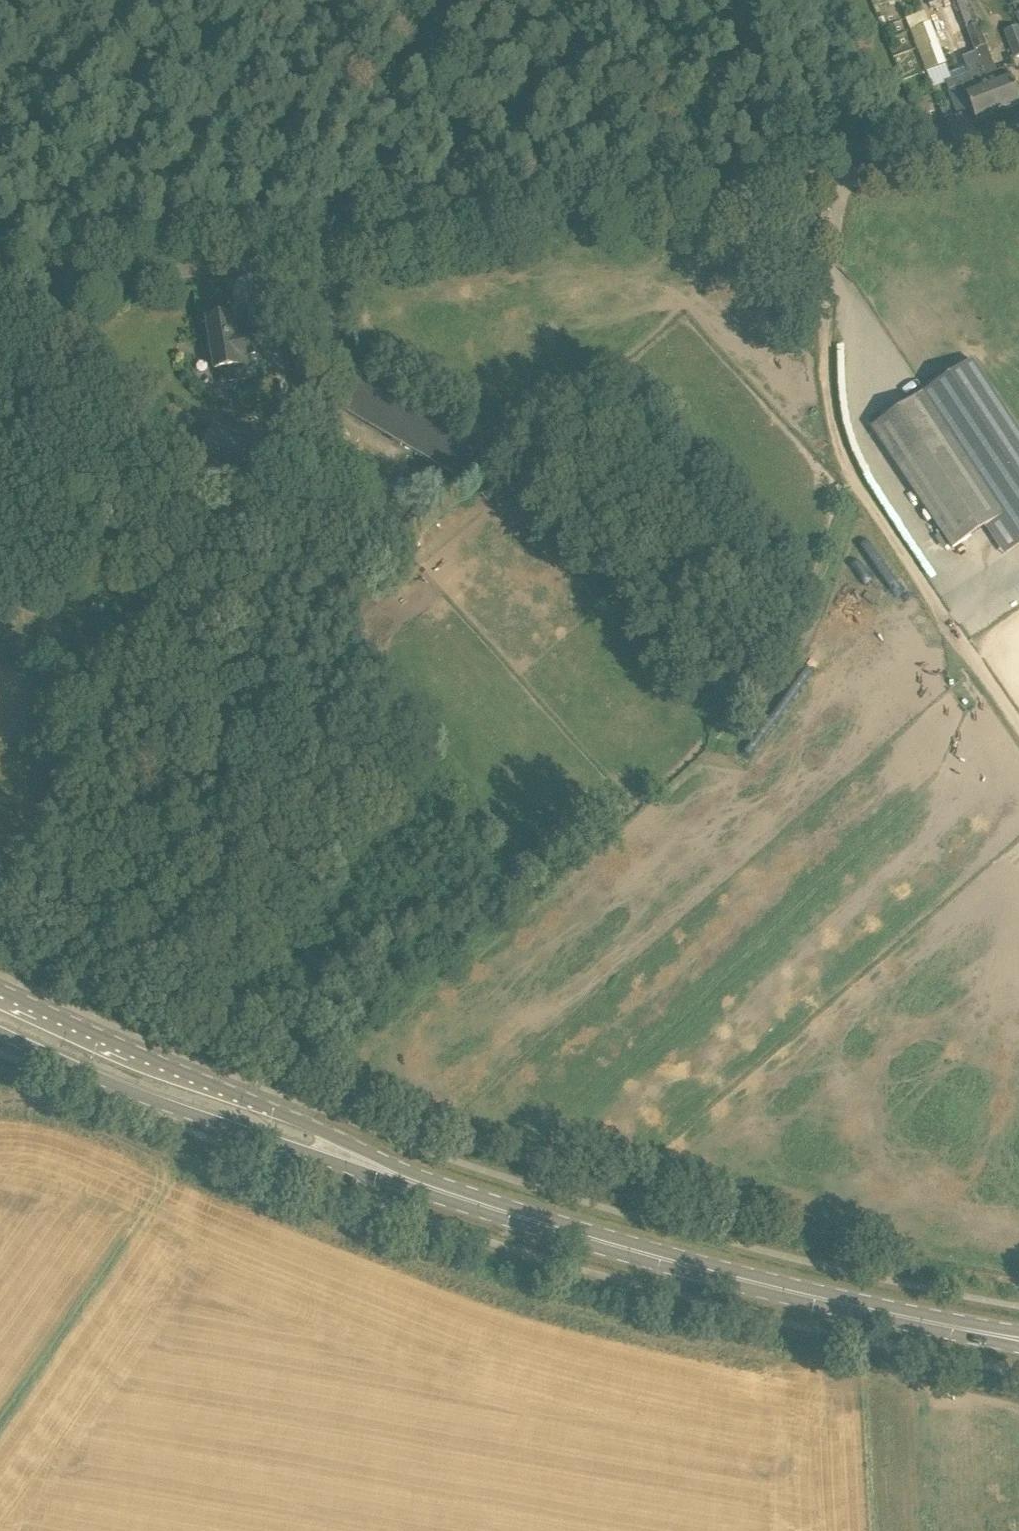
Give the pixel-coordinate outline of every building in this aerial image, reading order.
[(976,58),(953,0),(949,0),(943,3),(973,80),(950,89),(958,111),(970,106),(975,121),(996,112),(977,60),(976,58)] [(997,73),(989,53),(969,0),(953,0),(976,58),(977,60),(996,112),(1018,104),(1018,99),(1008,69),(997,73)] [(929,21),(910,29),(926,71),(946,63),(929,21)] [(1005,32),(1015,57),(1018,55),(1018,27),(1005,32)] [(257,330),(236,334),(233,317),(207,321),(215,370),(248,364),(247,359),(261,356),(257,330)] [(1018,541),(1018,540),(1018,428),(973,358),(920,393),(1003,516),(1018,541)] [(356,369),(336,404),(460,477),(481,442),(356,369)] [(1003,516),(920,393),(872,427),(953,549),(1003,516)]
